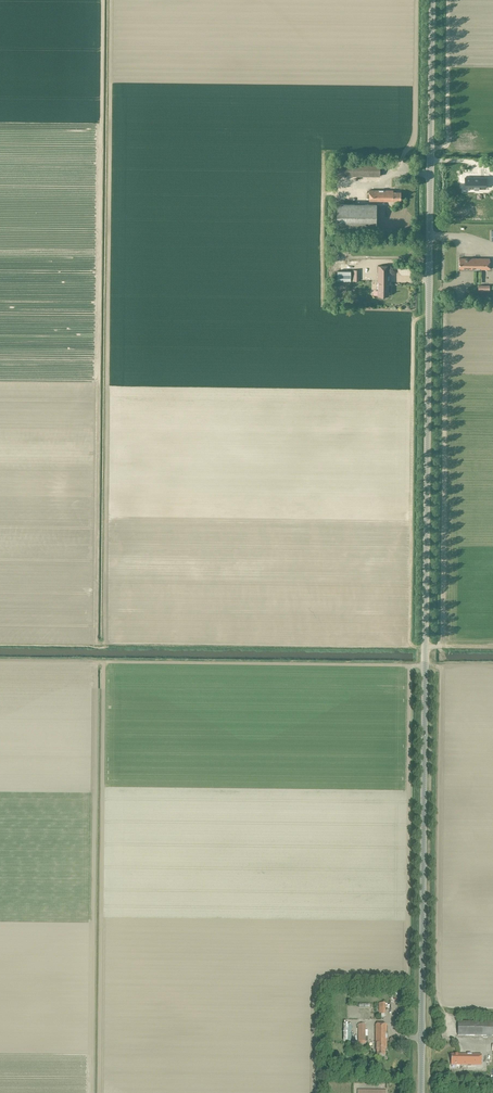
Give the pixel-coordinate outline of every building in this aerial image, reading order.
[(380,176),(380,163),(337,162),(337,176),(380,176)] [(465,177),(465,188),(473,188),(473,189),(474,189),(478,189),(478,188),(485,188),(485,177),(483,177),(483,178),(480,178),(480,177),(473,177),(473,178),(471,178),(471,177),(465,177)] [(400,200),(400,192),(393,192),(393,190),(369,190),(369,201),(395,201),(395,200),(400,200)] [(334,204),(334,227),(373,227),(373,205),(334,204)] [(489,258),(459,258),(459,269),(489,269),(489,258)] [(388,296),(389,266),(378,266),(378,296),(388,296)] [(350,281),(350,271),(337,271),(337,281),(350,281)] [(458,1036),(492,1036),(492,1023),(458,1022),(458,1036)] [(358,1042),(365,1042),(368,1042),(368,1038),(365,1038),(365,1025),(358,1025),(358,1042)] [(386,1049),(387,1025),(376,1025),(375,1051),(377,1051),(377,1057),(380,1057),(380,1056),(385,1056),(385,1049),(386,1049)] [(481,1066),(481,1055),(451,1054),(451,1065),(481,1066)]
